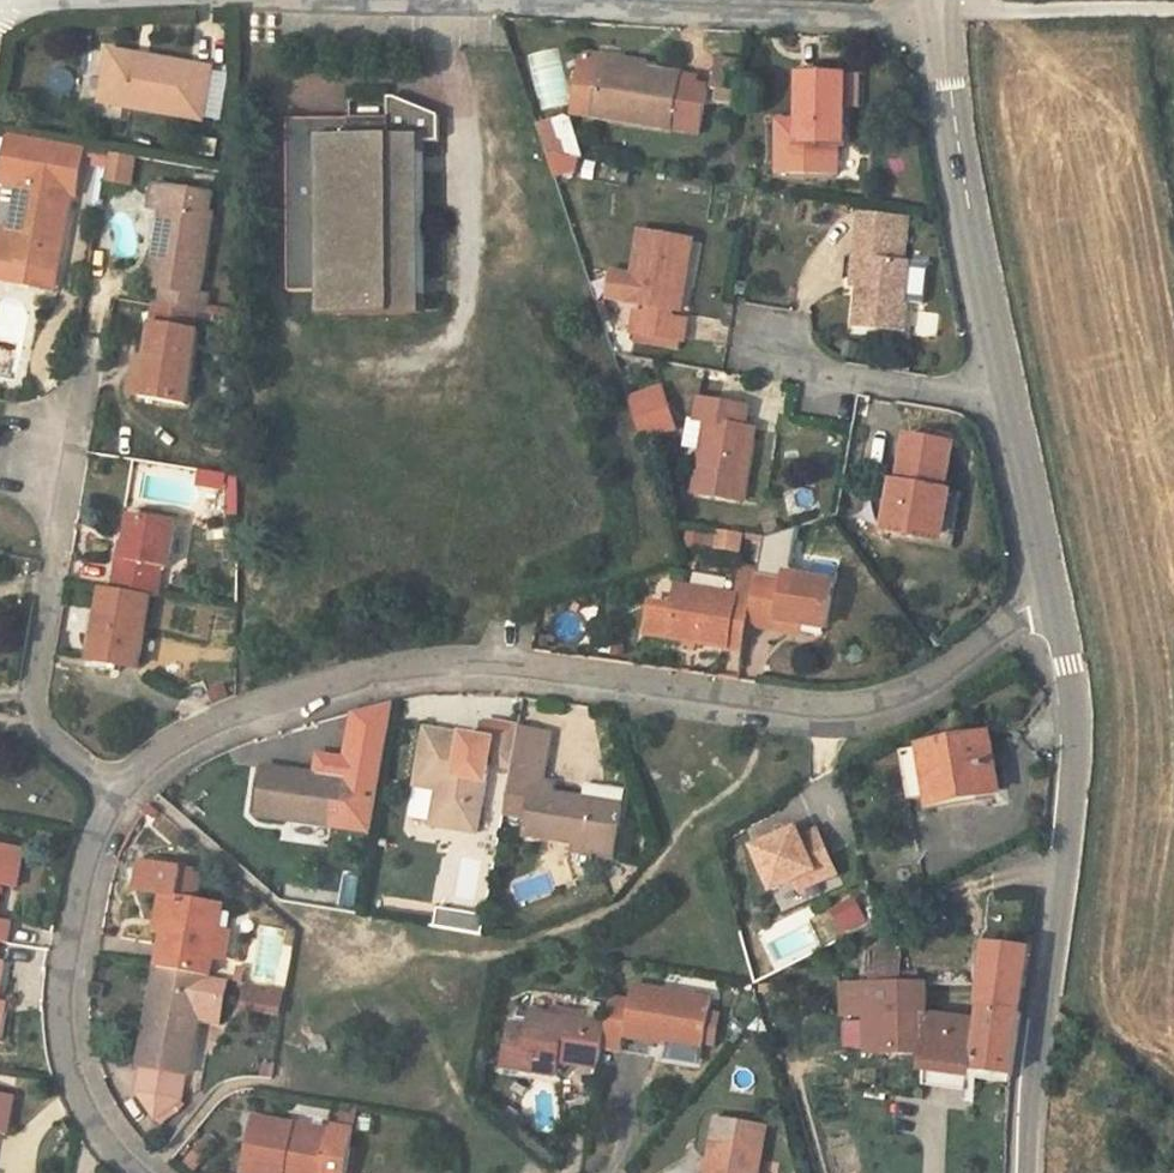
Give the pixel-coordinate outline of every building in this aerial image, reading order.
[(532,54),(541,108),(566,104),(556,49),(532,54)] [(581,114),(603,117),(611,55),(586,53),(581,114)] [(117,54),(108,100),(205,118),(214,71),(117,54)] [(631,57),(611,55),(603,117),(695,129),(703,77),(657,71),(630,67),(631,57)] [(718,57),(715,89),(722,90),(741,91),(745,61),(718,57)] [(219,119),(228,70),(216,68),(207,117),(219,119)] [(845,75),(798,74),(797,121),(776,121),(776,174),(837,174),(837,147),(843,147),(845,75)] [(857,75),(845,75),(844,115),(856,115),(857,75)] [(740,105),(741,91),(722,90),(720,104),(740,105)] [(396,117),(295,118),(295,288),(322,289),(324,306),(426,306),(426,143),(396,142),(396,117)] [(557,136),(545,139),(558,178),(569,178),(577,179),(573,161),(565,161),(557,136)] [(7,265),(4,282),(50,291),(68,200),(60,198),(70,149),(19,139),(10,189),(21,191),(12,238),(7,265)] [(135,160),(105,155),(101,185),(130,190),(135,160)] [(170,246),(161,244),(155,287),(163,287),(159,310),(162,310),(196,316),(205,317),(209,295),(201,295),(213,215),(208,214),(212,190),(152,182),(148,204),(167,207),(176,208),(170,246)] [(893,283),(901,285),(907,232),(858,226),(855,252),(895,256),(893,283)] [(692,242),(645,235),(638,277),(633,298),(679,306),(692,242)] [(912,285),(901,285),(893,283),(895,256),(855,252),(852,278),(863,280),(856,347),(905,352),(912,285)] [(633,300),(633,298),(638,277),(617,273),(612,297),(633,300)] [(152,366),(146,396),(187,404),(200,334),(194,333),(196,316),(162,310),(152,366)] [(684,322),(640,316),(637,337),(680,343),(684,322)] [(625,404),(639,444),(672,432),(658,392),(625,404)] [(706,421),(695,492),(733,498),(744,426),(754,428),(758,407),(748,406),(699,398),(695,419),(706,421)] [(688,421),(683,447),(696,450),(701,423),(688,421)] [(947,528),(951,496),(946,492),(951,444),(913,440),(908,483),(899,483),(893,533),(911,534),(915,524),(947,528)] [(790,508),(815,508),(815,491),(790,491),(790,508)] [(128,557),(123,560),(119,591),(155,595),(162,595),(166,564),(175,562),(180,521),(134,515),(130,542),(128,557)] [(714,549),(741,554),(744,533),(718,529),(714,549)] [(712,546),(713,532),(687,531),(687,545),(712,546)] [(774,615),(793,618),(821,621),(828,578),(788,572),(784,578),(747,573),(745,584),(739,625),(771,630),(774,615)] [(668,587),(659,640),(735,649),(739,625),(745,584),(731,581),(728,597),(668,587)] [(119,591),(109,590),(105,616),(101,653),(100,671),(128,675),(131,665),(148,665),(155,595),(119,591)] [(318,772),(266,769),(261,819),(380,829),(400,712),(380,714),(358,720),(356,756),(319,753),(318,772)] [(439,793),(434,827),(479,834),(491,764),(514,768),(520,730),(488,725),(485,742),(418,730),(410,787),(439,793)] [(523,817),(520,833),(573,842),(614,849),(622,801),(552,788),(554,778),(547,777),(552,736),(520,730),(514,768),(505,814),(523,817)] [(1003,800),(991,736),(897,753),(906,805),(924,802),(926,814),(1003,800)] [(820,881),(839,873),(820,829),(803,837),(799,827),(755,846),(773,888),(796,879),(815,870),(820,881)] [(6,886),(12,849),(0,847),(0,886),(6,886)] [(152,934),(161,936),(155,968),(214,977),(216,961),(233,963),(237,931),(222,929),(225,902),(198,898),(203,869),(141,860),(136,894),(158,897),(152,934)] [(800,889),(820,881),(815,870),(796,879),(800,889)] [(521,900),(553,891),(549,874),(517,883),(521,900)] [(841,935),(868,920),(854,896),(828,911),(841,935)] [(454,920),(476,923),(479,904),(456,901),(454,920)] [(920,1034),(925,1057),(933,1068),(969,1073),(1012,1082),(1019,1022),(1026,987),(1030,947),(983,939),(977,1012),(939,1008),(931,980),(840,979),(842,1014),(866,1016),(867,1046),(910,1060),(906,1037),(920,1034)] [(214,977),(155,968),(137,1097),(160,1128),(189,1107),(193,1071),(201,1071),(205,1025),(220,1028),(231,981),(214,977)] [(711,1000),(636,985),(625,1037),(658,1043),(659,1035),(703,1044),(711,1000)] [(502,1070),(556,1081),(560,1062),(563,1050),(582,1054),(579,1066),(598,1071),(607,1031),(584,1026),(586,1012),(557,1005),(555,1019),(534,1014),(531,1031),(510,1026),(502,1070)] [(12,1128),(18,1087),(0,1084),(0,1127),(12,1128)] [(355,1137),(333,1135),(329,1126),(253,1113),(244,1172),(349,1172),(355,1137)] [(716,1172),(759,1172),(767,1133),(719,1124),(711,1162),(718,1164),(716,1172)] [(711,1162),(709,1172),(716,1172),(718,1164),(711,1162)]
